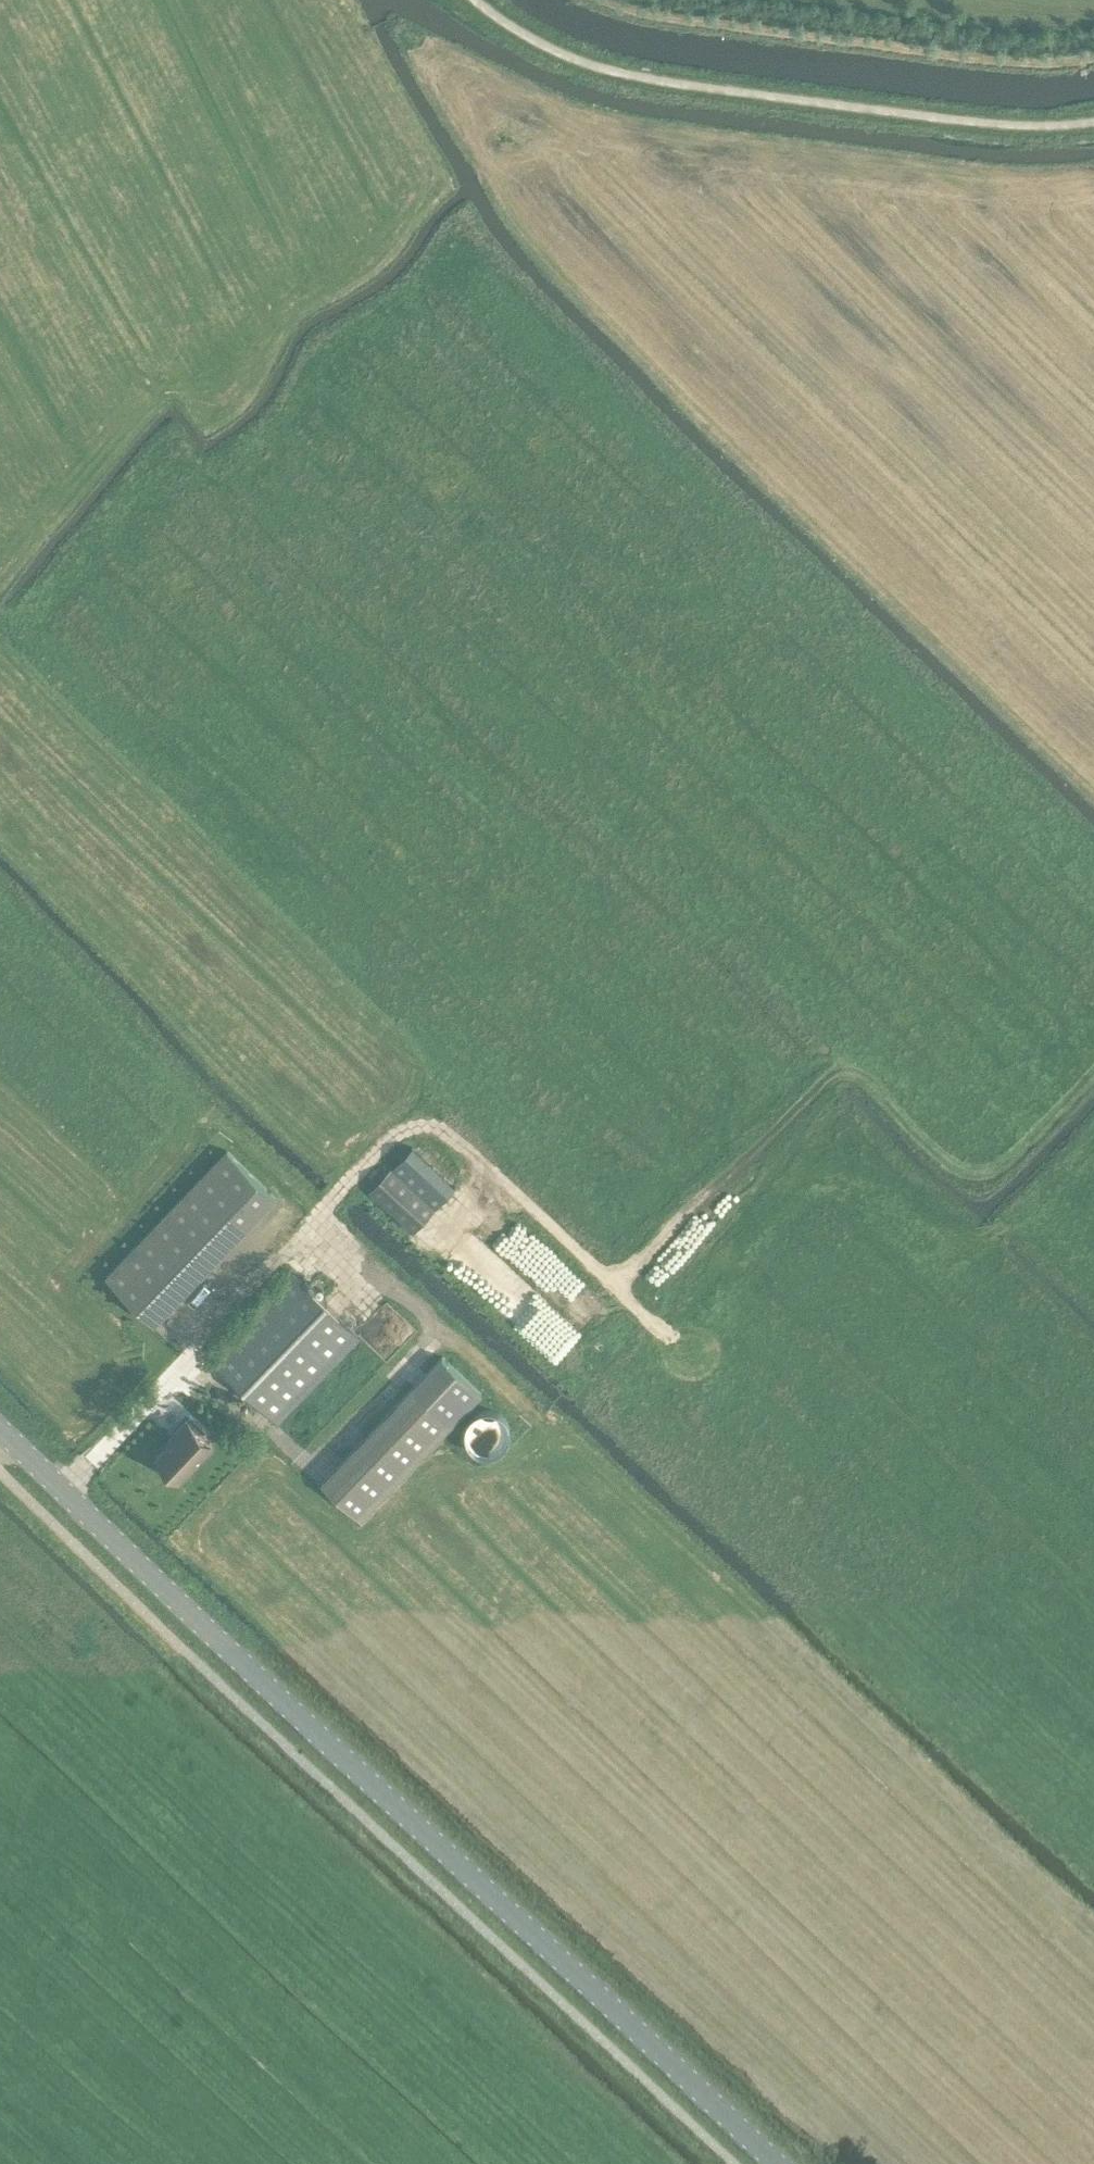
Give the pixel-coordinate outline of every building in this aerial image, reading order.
[(459,1181),(416,1142),(367,1195),(410,1235),(459,1181)] [(227,1150),(106,1276),(154,1322),(275,1196),(227,1150)] [(211,1357),(274,1419),(357,1333),(293,1272),(211,1357)] [(442,1356),(414,1385),(322,1481),(360,1518),(480,1393),(480,1392),(442,1356)] [(155,1456),(179,1478),(212,1443),(186,1419),(174,1431),(176,1433),(155,1456)]
